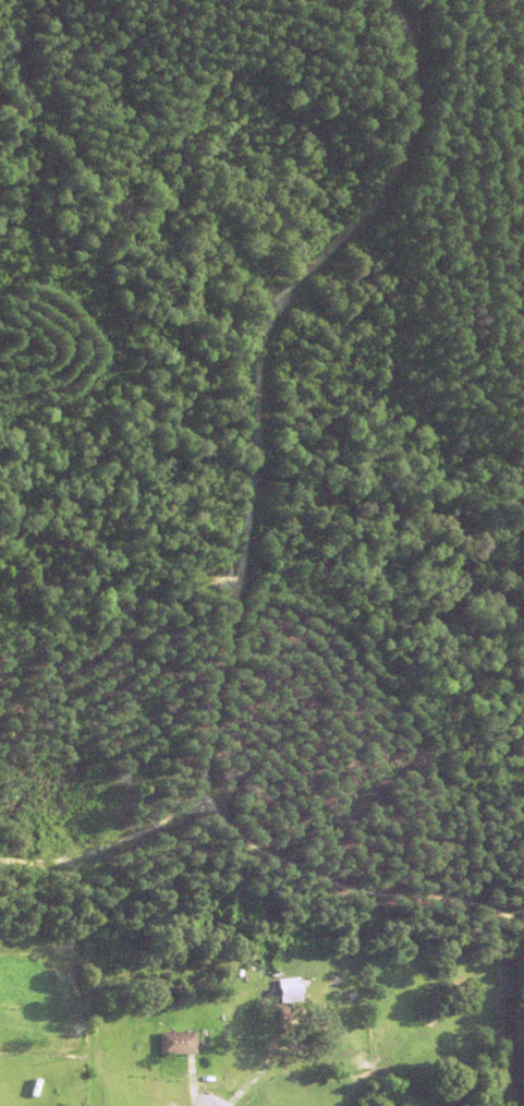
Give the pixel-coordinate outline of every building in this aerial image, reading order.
[(210,971),(211,953),(220,953),(220,972),(210,971)] [(278,977),(298,975),(301,1000),(281,1002),(278,977)] [(168,1001),(178,1000),(179,1008),(169,1009),(168,1001)] [(160,1031),(195,1030),(196,1054),(161,1054),(160,1031)]
